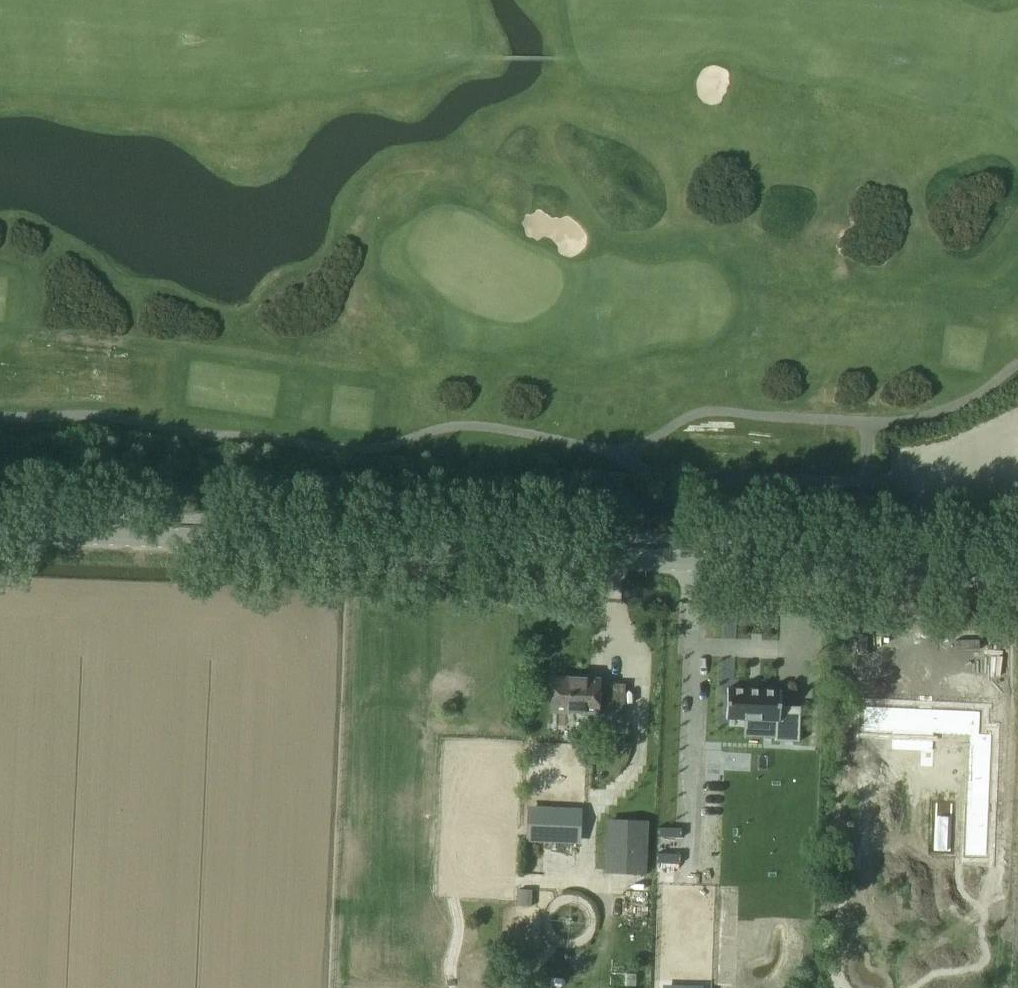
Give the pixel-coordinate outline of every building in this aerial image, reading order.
[(622,685),(600,685),(601,681),(552,680),(551,712),(597,713),(597,723),(621,724),(622,685)] [(709,707),(712,708),(712,715),(761,716),(761,736),(785,737),(786,702),(766,701),(766,685),(713,684),(713,691),(710,691),(709,707)] [(980,708),(864,703),(862,743),(962,748),(963,732),(979,732),(980,708)] [(530,810),(528,838),(579,840),(581,812),(530,810)] [(531,861),(545,861),(546,841),(531,840),(531,861)]
